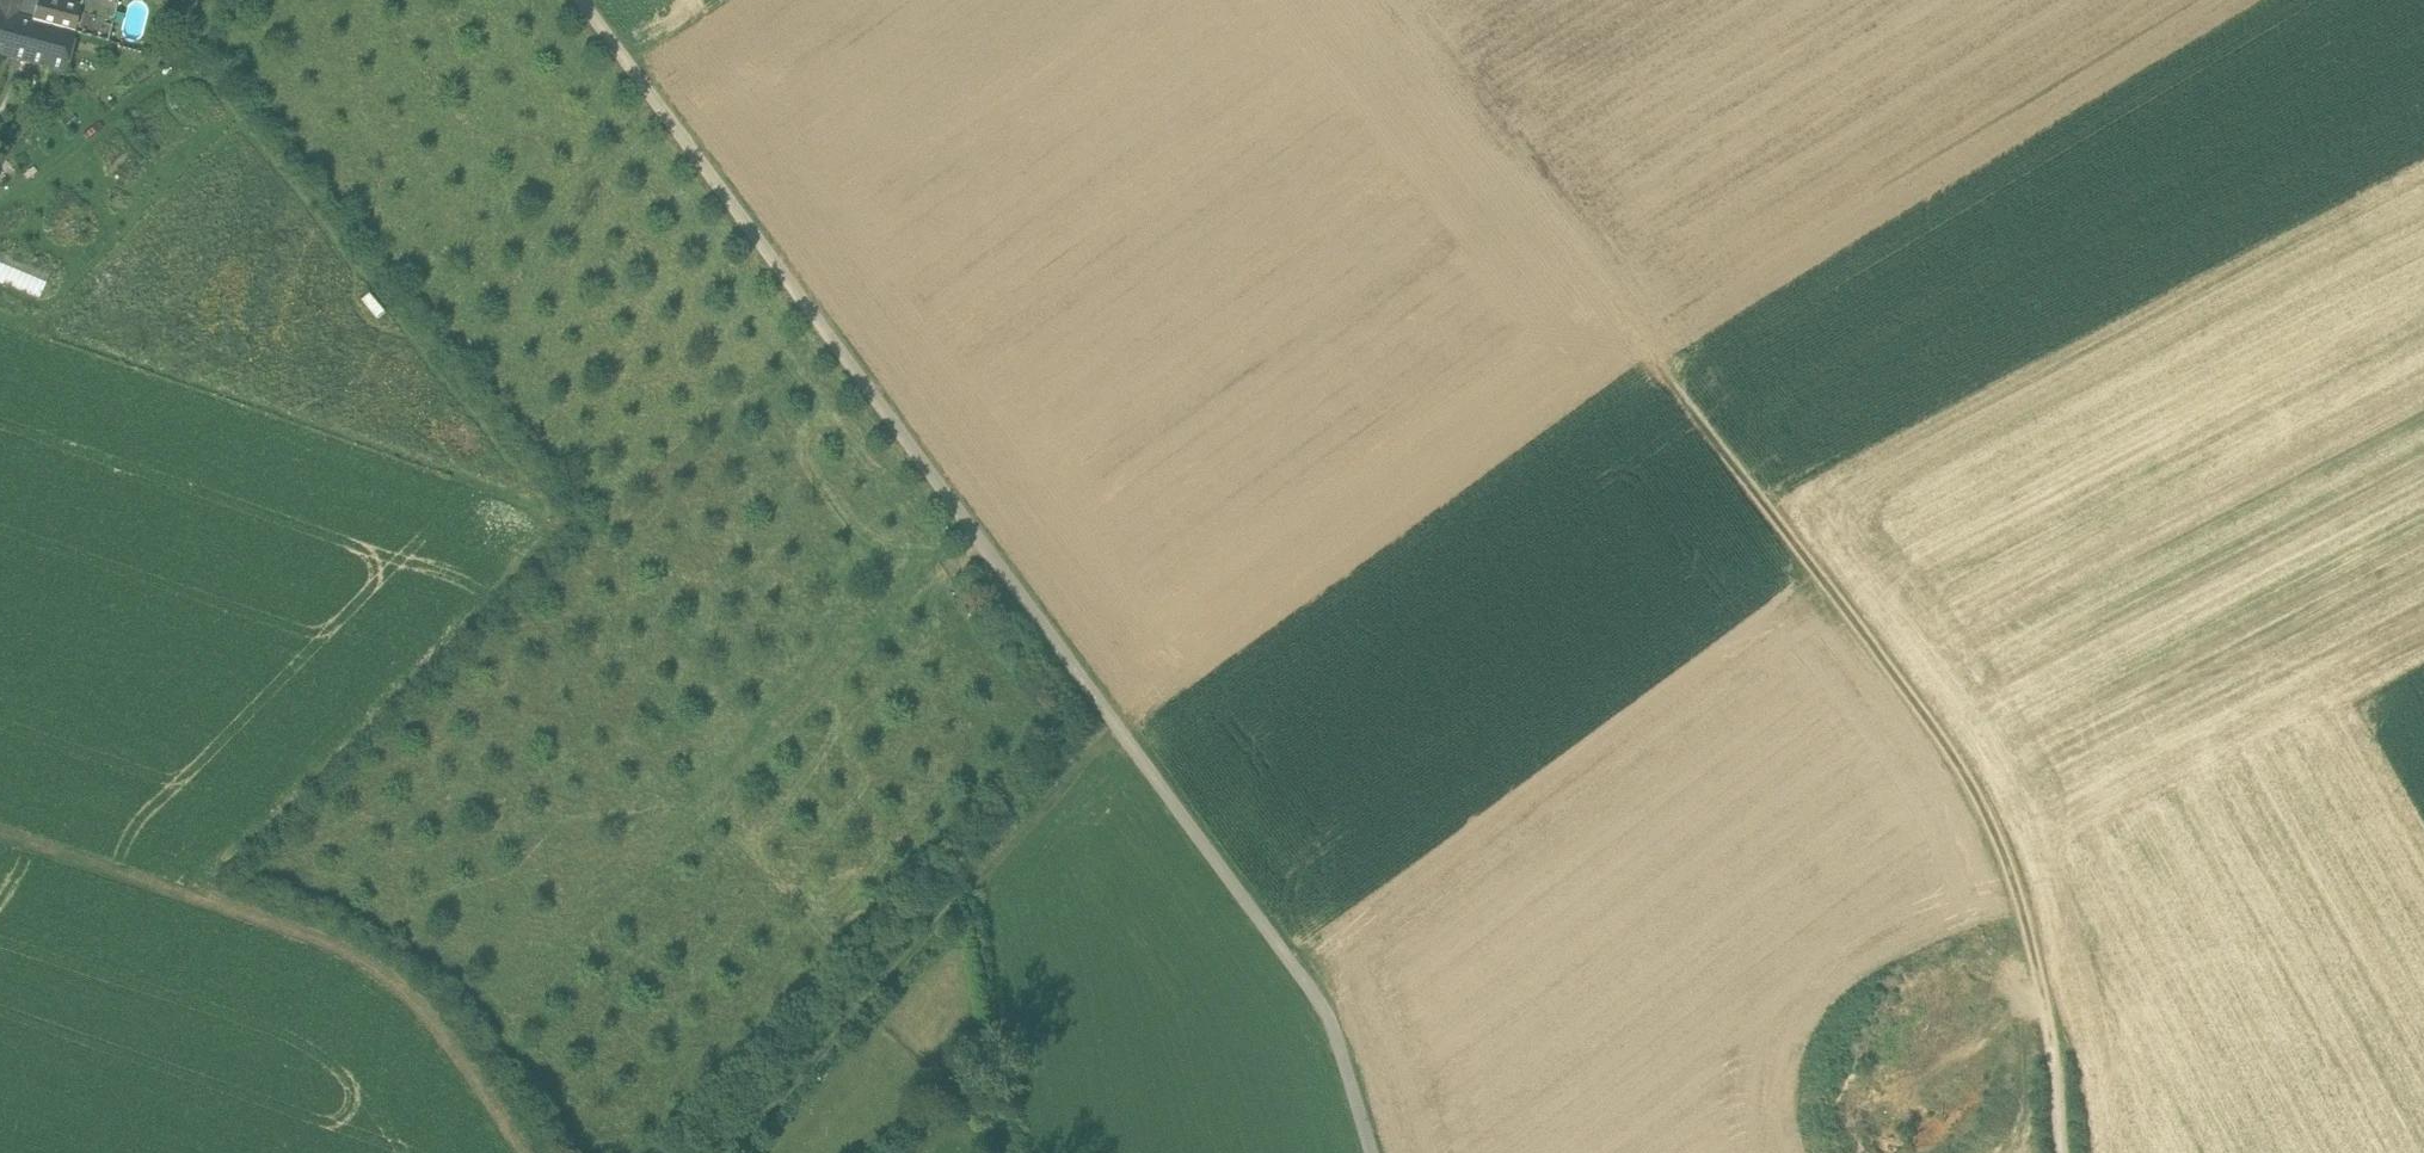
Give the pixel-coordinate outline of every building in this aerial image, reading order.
[(80,4),(65,0),(22,0),(18,16),(0,11),(0,34),(15,38),(10,56),(65,71),(75,32),(80,4)] [(0,5),(0,11),(18,16),(22,0),(1,0),(0,5)] [(75,32),(118,44),(130,0),(82,0),(80,4),(75,32)] [(10,56),(15,38),(0,34),(0,53),(10,56)] [(0,251),(0,280),(40,296),(51,269),(1,250),(0,251)]
